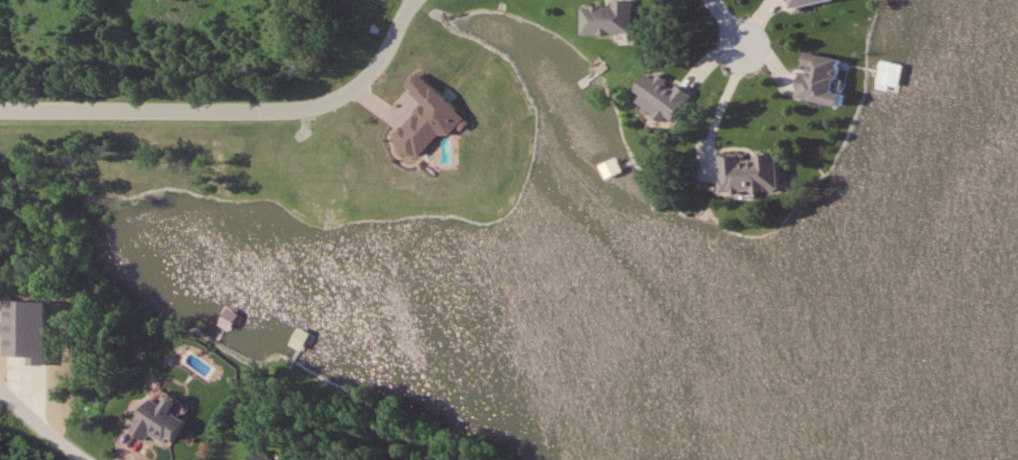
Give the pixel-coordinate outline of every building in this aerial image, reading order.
[(630,34),(630,0),(610,0),(609,7),(578,6),(578,34),(630,34)] [(822,56),(790,50),(781,96),(821,103),(823,90),(816,89),(822,56)] [(634,101),(664,125),(687,96),(656,72),(650,79),(643,73),(630,89),(638,96),(634,101)] [(712,153),(713,192),(765,190),(764,152),(712,153)] [(171,413),(177,400),(166,395),(161,405),(147,398),(129,434),(146,442),(149,434),(171,445),(183,419),(171,413)] [(249,448),(243,459),(274,459),(249,448)]
